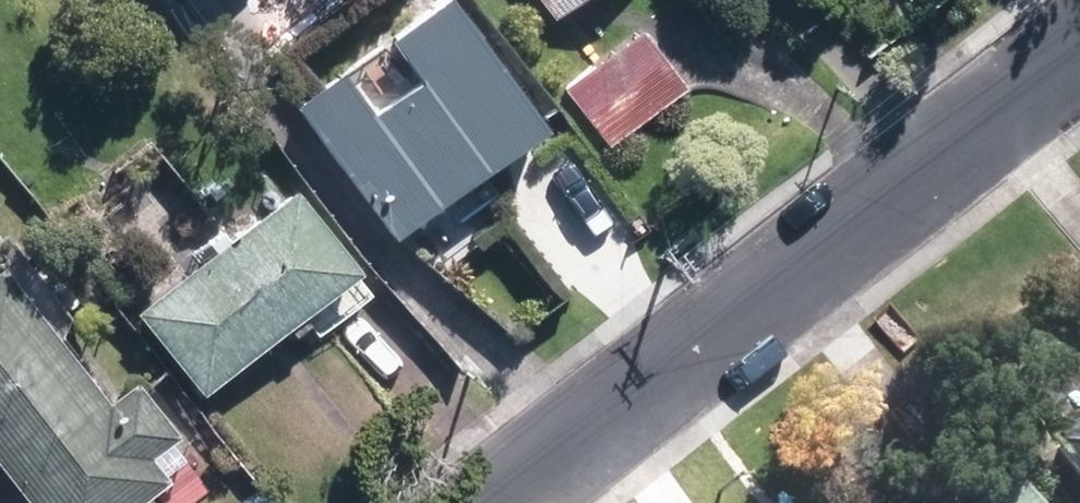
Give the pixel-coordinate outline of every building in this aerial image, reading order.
[(301,111),(404,251),(557,138),(454,0),(452,0),(392,44),(422,84),(380,115),(350,75),(301,111)] [(557,24),(588,0),(539,0),(557,24)] [(648,31),(573,86),(620,147),(694,92),(648,31)] [(300,198),(143,321),(207,402),(364,279),(300,198)] [(0,283),(0,463),(31,502),(154,502),(201,467),(140,388),(114,407),(11,274),(0,283)] [(1041,449),(1079,499),(1079,419),(1041,449)] [(985,490),(970,502),(996,502),(985,490)]
